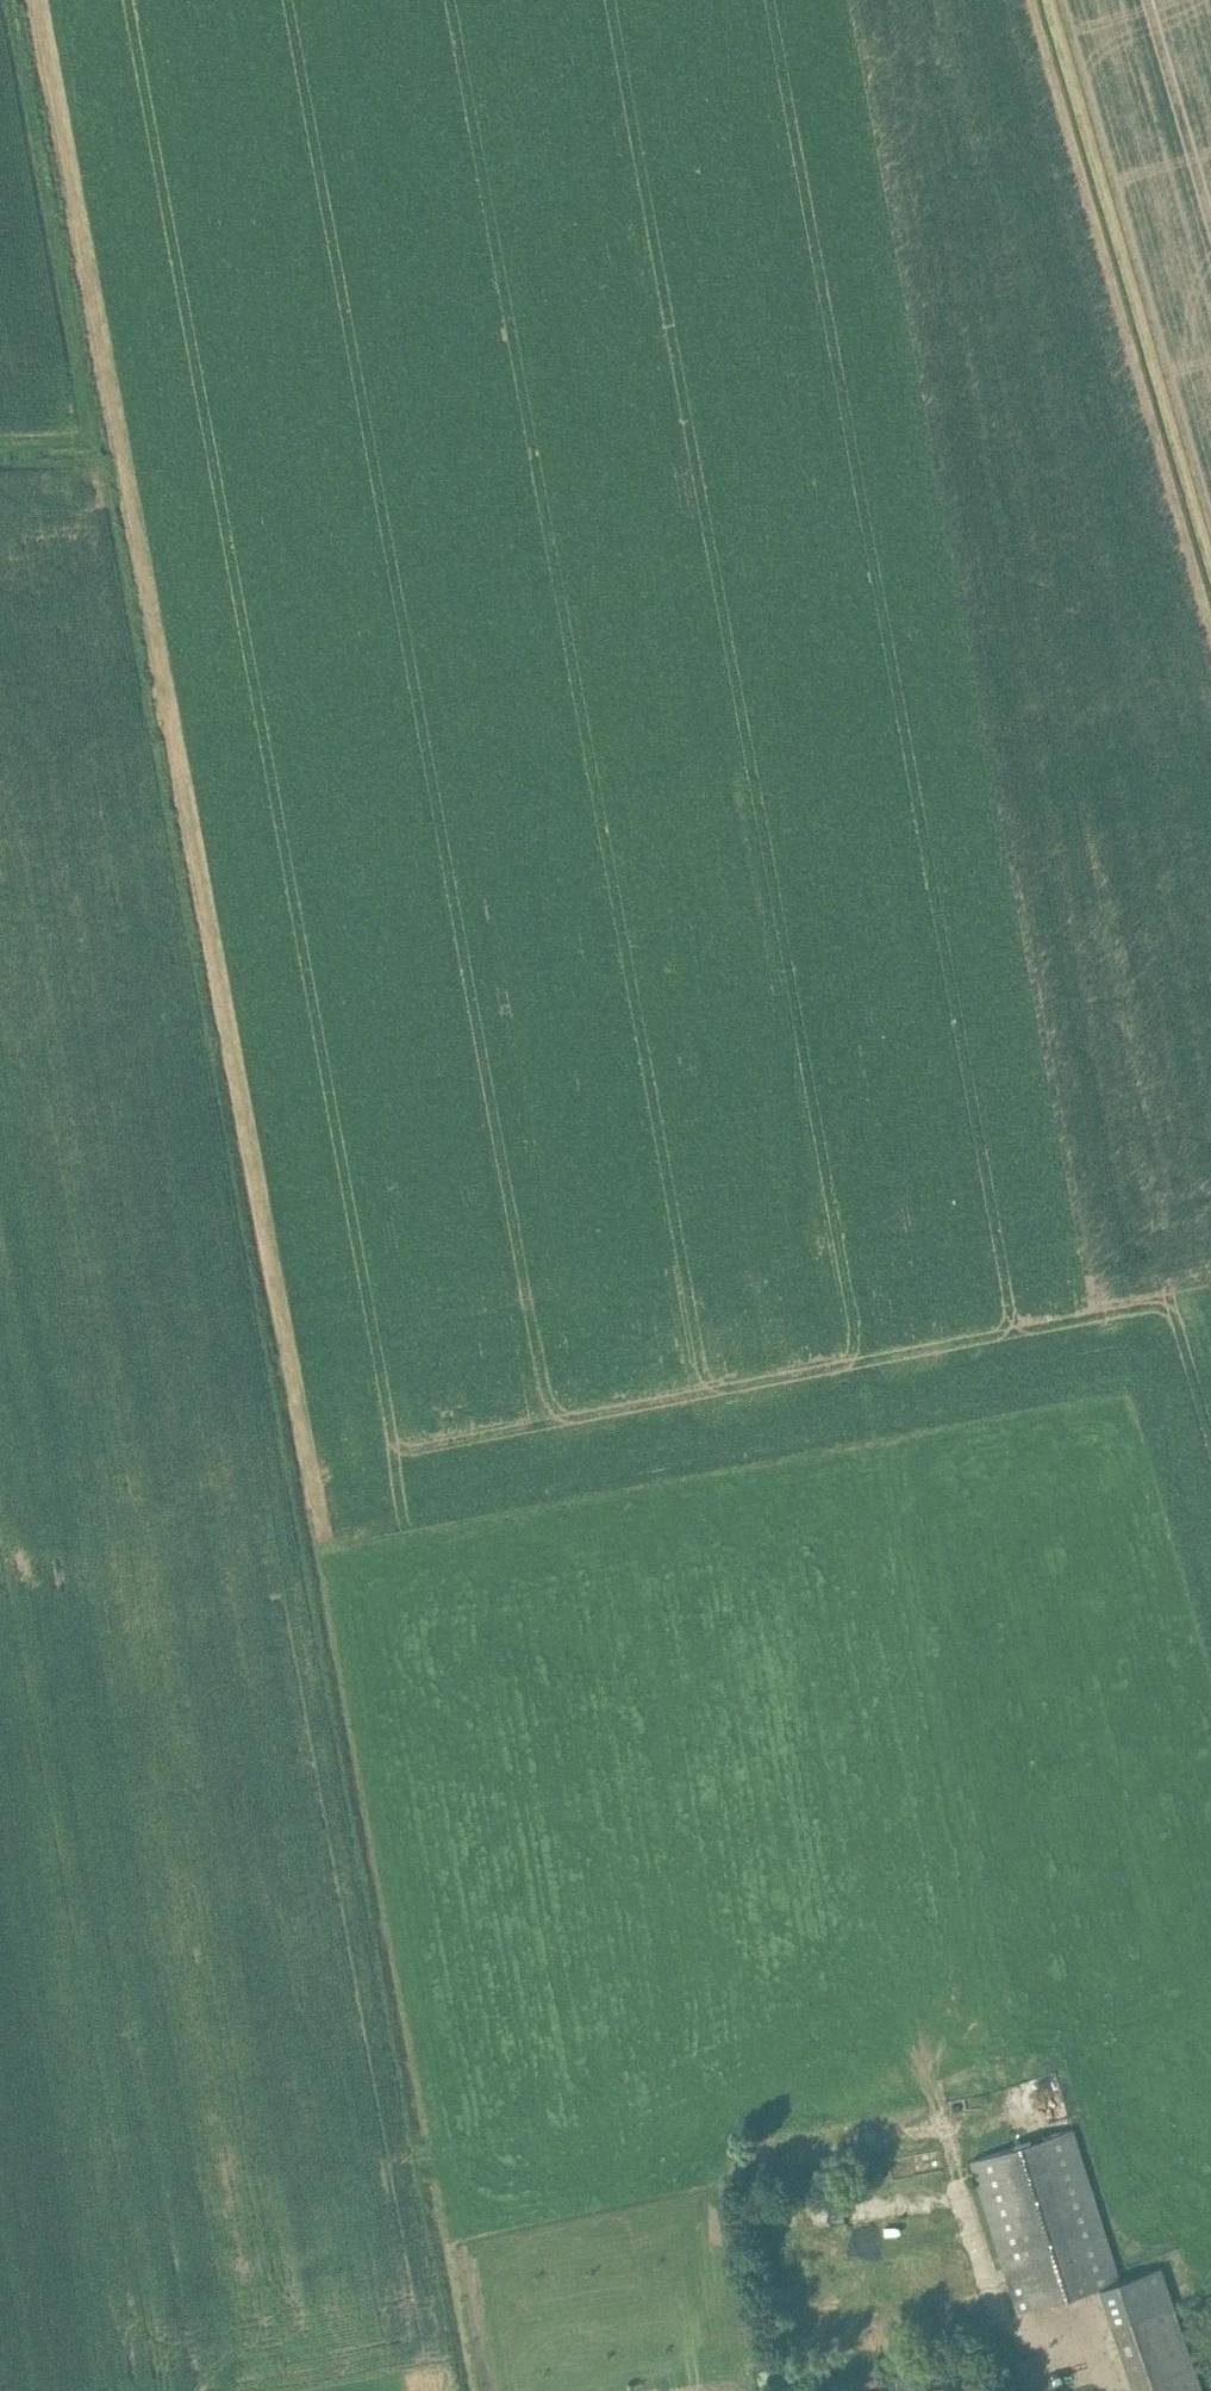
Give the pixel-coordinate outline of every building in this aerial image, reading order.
[(1173,2303),(1161,2266),(1117,2280),(1071,2128),(973,2157),(1018,2309),(1099,2285),(1111,2325),(1134,2390),(1203,2390),(1173,2303)]
